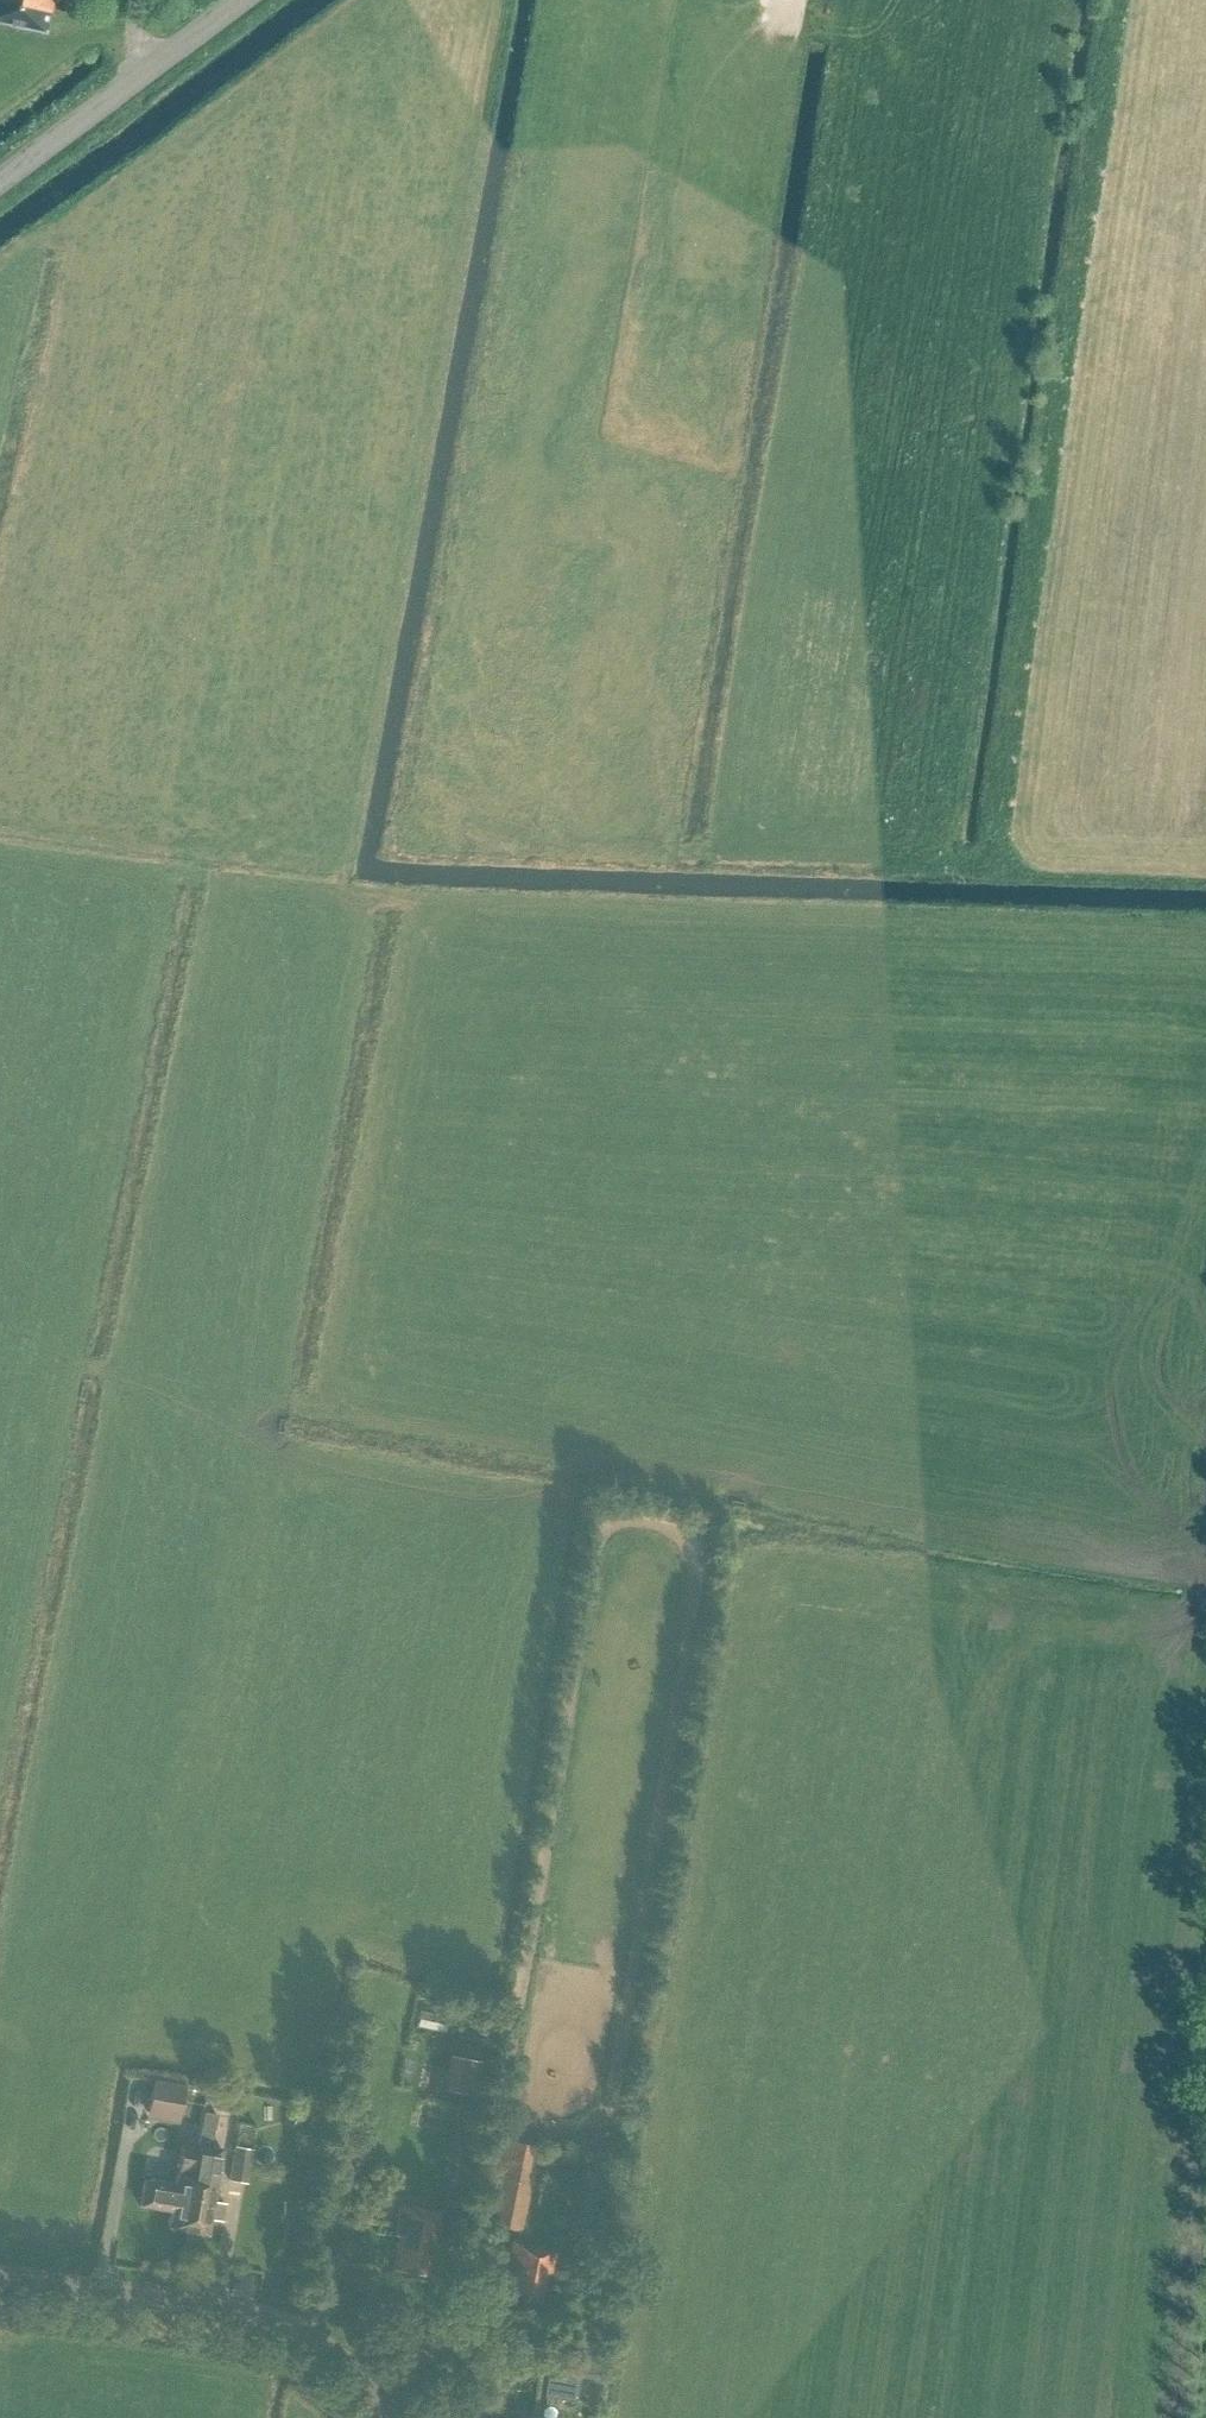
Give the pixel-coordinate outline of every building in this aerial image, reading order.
[(47,33),(54,0),(0,0),(0,22),(47,33)] [(476,2097),(483,2063),(451,2056),(444,2090),(476,2097)] [(178,2125),(186,2086),(155,2079),(147,2118),(178,2125)] [(194,2189),(187,2232),(207,2235),(210,2219),(222,2221),(225,2202),(213,2200),(222,2148),(211,2146),(218,2117),(204,2114),(198,2145),(197,2145),(190,2189),(194,2189)] [(521,2231),(538,2146),(507,2140),(489,2225),(521,2231)] [(187,2232),(194,2189),(190,2189),(197,2145),(197,2143),(183,2141),(175,2186),(164,2184),(163,2180),(153,2179),(151,2182),(145,2181),(140,2206),(171,2211),(168,2228),(187,2232)] [(247,2184),(253,2151),(236,2147),(229,2181),(247,2184)] [(435,2243),(441,2212),(400,2204),(394,2235),(398,2236),(392,2269),(425,2275),(431,2242),(435,2243)] [(550,2274),(555,2250),(512,2241),(507,2265),(512,2266),(506,2297),(539,2304),(545,2273),(550,2274)] [(575,2401),(579,2373),(548,2368),(544,2396),(575,2401)]
